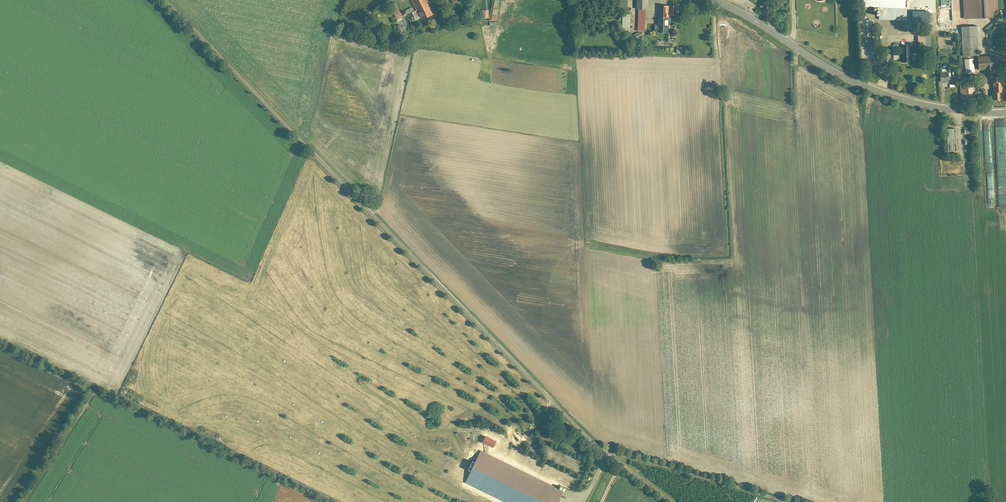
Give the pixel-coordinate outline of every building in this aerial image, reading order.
[(422,19),(423,21),(433,16),(425,0),(413,0),(419,12),(413,15),(416,22),(422,19)] [(637,10),(651,9),(651,0),(637,0),(637,10)] [(864,8),(908,9),(908,0),(864,0),(864,8)] [(915,26),(933,25),(931,0),(914,0),(915,26)] [(953,21),(962,21),(962,0),(952,0),(953,21)] [(966,19),(1001,18),(1000,0),(965,0),(966,19)] [(404,17),(396,3),(390,7),(398,20),(404,17)] [(659,6),(659,17),(678,17),(678,6),(659,6)] [(623,14),(624,36),(634,36),(633,14),(623,14)] [(660,19),(661,27),(657,27),(657,32),(661,32),(661,33),(671,32),(670,18),(660,19)] [(875,20),(862,21),(864,61),(878,60),(875,20)] [(963,28),(964,57),(981,57),(980,28),(963,28)] [(904,64),(916,64),(916,56),(934,55),(933,35),(919,36),(919,48),(915,48),(915,46),(894,47),(895,59),(904,59),(904,64)] [(996,40),(996,51),(1005,51),(1005,40),(996,40)] [(981,56),(981,70),(985,70),(985,78),(995,77),(995,69),(999,69),(999,56),(981,56)] [(957,72),(957,85),(967,85),(967,72),(957,72)] [(941,82),(949,81),(948,73),(940,73),(941,82)] [(992,79),(993,101),(1004,100),(1004,79),(992,79)] [(962,86),(962,100),(976,100),(976,86),(962,86)] [(957,151),(955,128),(947,129),(948,151),(957,151)] [(467,482),(509,501),(560,501),(565,491),(482,451),(467,482)]
